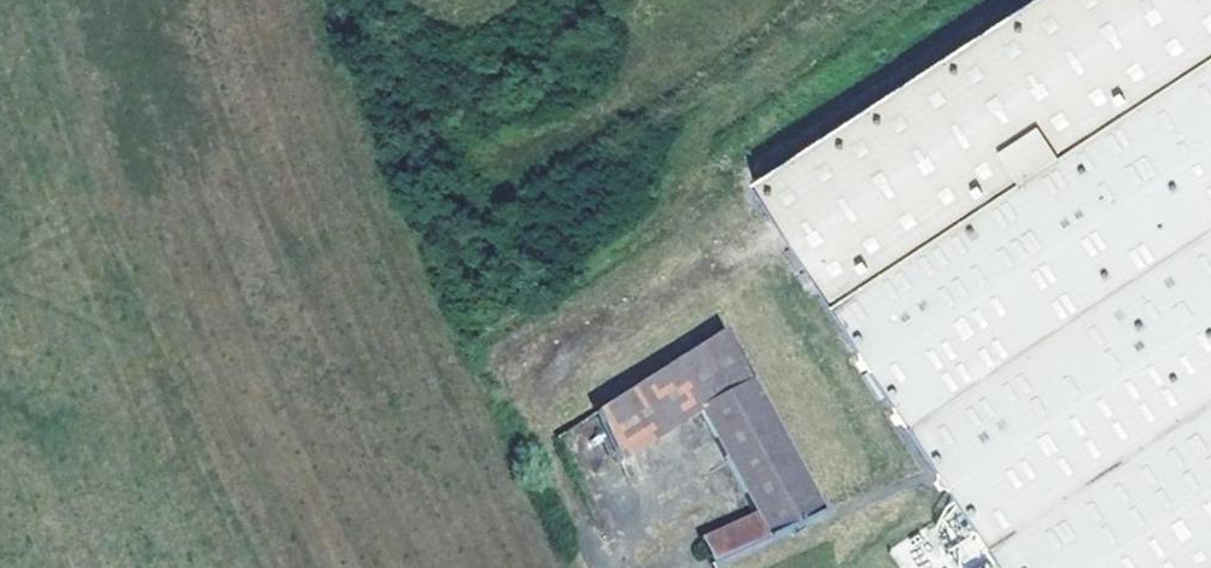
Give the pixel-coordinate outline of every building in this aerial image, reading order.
[(753,174),(816,271),(1008,567),(1210,567),(1210,0),(1016,0),(753,174)] [(821,518),(721,333),(594,416),(627,464),(696,417),(752,518),(701,544),(714,567),(717,567),(821,518)]
